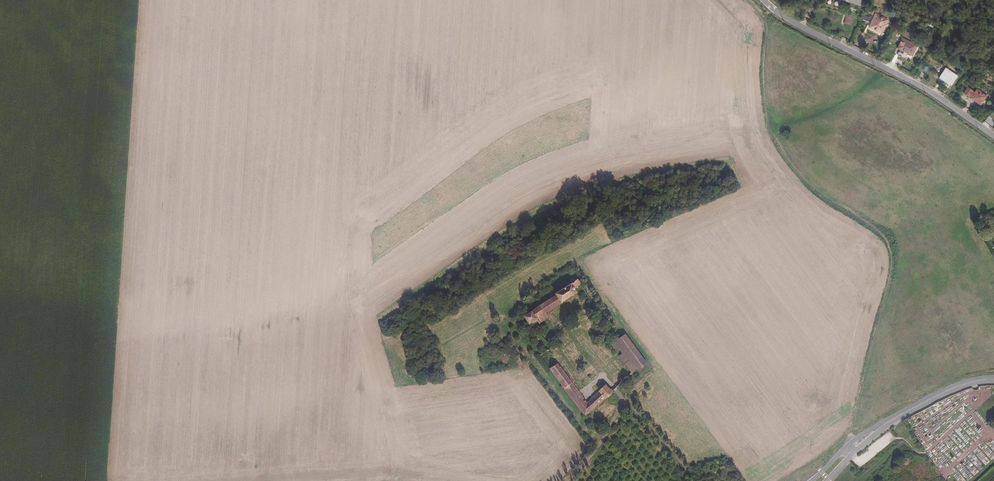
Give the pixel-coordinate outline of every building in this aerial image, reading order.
[(882,33),(888,20),(876,13),(869,27),(882,33)] [(844,23),(851,25),(853,18),(846,16),(844,23)] [(908,52),(907,53),(912,55),(917,45),(902,38),(898,47),(908,52)] [(940,76),(948,82),(952,84),(958,76),(948,69),(948,68),(946,70),(945,69),(940,76)] [(981,104),(984,99),(987,96),(977,89),(974,93),(972,91),(973,91),(968,87),(964,93),(969,96),(969,95),(971,97),(971,98),(980,105),(981,104)] [(583,283),(579,277),(557,292),(558,294),(563,301),(578,292),(576,288),(583,283)] [(563,301),(558,294),(532,311),(537,318),(540,322),(550,316),(547,312),(563,301)] [(537,318),(532,311),(525,315),(530,323),(537,318)] [(646,363),(623,334),(616,339),(610,344),(614,351),(619,348),(622,352),(634,370),(636,371),(646,363)] [(617,356),(630,374),(634,370),(622,352),(617,356)] [(610,393),(611,391),(605,385),(586,402),(556,364),(548,370),(584,416),(607,396),(608,396),(610,395),(610,393)]
